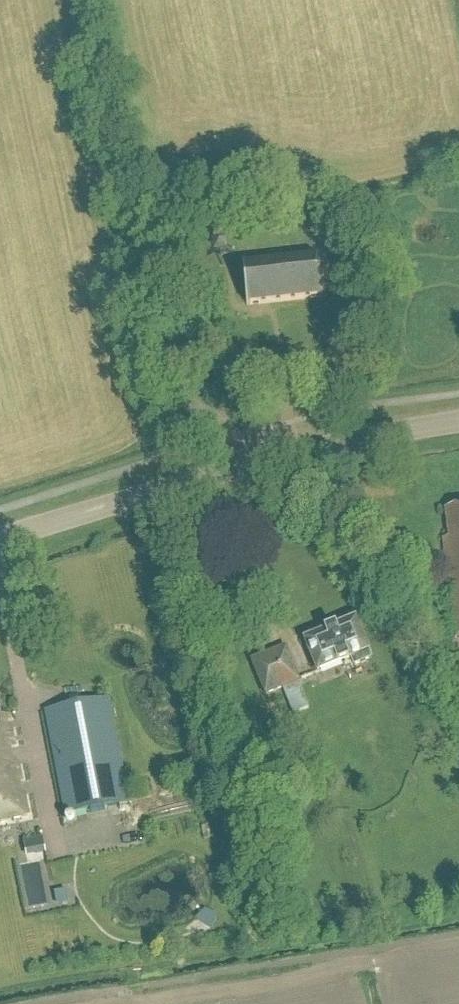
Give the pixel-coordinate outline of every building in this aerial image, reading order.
[(243,269),(247,308),(321,301),(330,291),(328,272),(316,262),(243,269)] [(458,639),(458,510),(446,512),(449,540),(444,541),(456,640),(458,639)] [(373,663),(370,656),(371,655),(357,622),(305,644),(319,676),(353,662),(356,670),(373,663)] [(254,665),(267,699),(300,685),(287,652),(254,665)] [(66,818),(121,808),(121,811),(131,809),(130,806),(111,701),(109,702),(47,713),(66,818)] [(28,818),(19,767),(14,768),(11,752),(15,751),(9,720),(1,722),(0,718),(0,823),(28,818)] [(16,860),(22,911),(38,909),(32,858),(16,860)] [(198,911),(190,922),(202,932),(211,921),(198,911)]
